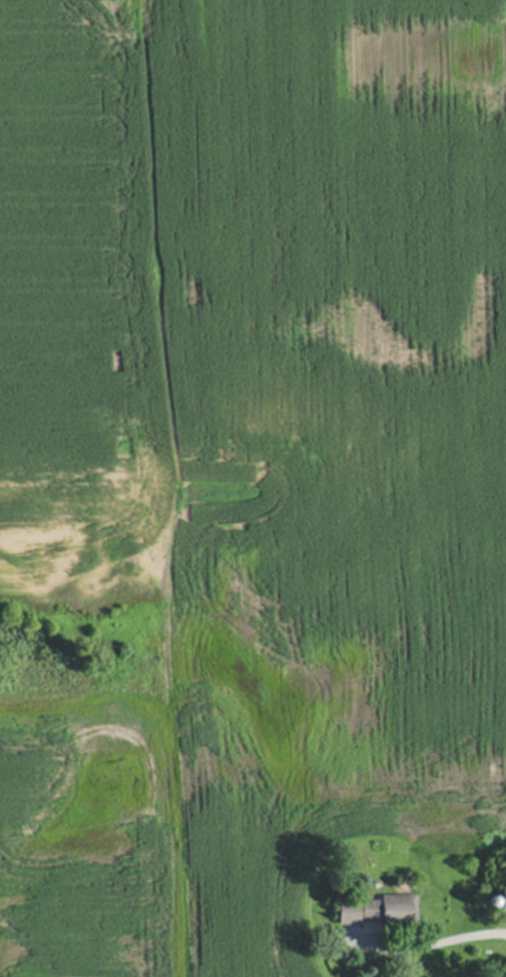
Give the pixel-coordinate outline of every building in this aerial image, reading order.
[(496,881),(497,910),(505,910),(505,881),(496,881)] [(417,892),(417,922),(383,922),(383,916),(361,916),(361,920),(340,920),(340,897),(383,897),(383,892),(417,892)] [(493,892),(494,892),(495,892),(496,893),(497,893),(497,894),(498,895),(498,896),(499,897),(499,898),(499,899),(498,900),(498,901),(497,901),(497,902),(496,903),(495,903),(494,903),(493,903),(492,903),(491,903),(490,903),(489,902),(489,901),(488,901),(488,900),(487,899),(487,898),(487,897),(488,896),(488,895),(489,894),(489,893),(490,893),(491,892),(492,892),(493,892)]
